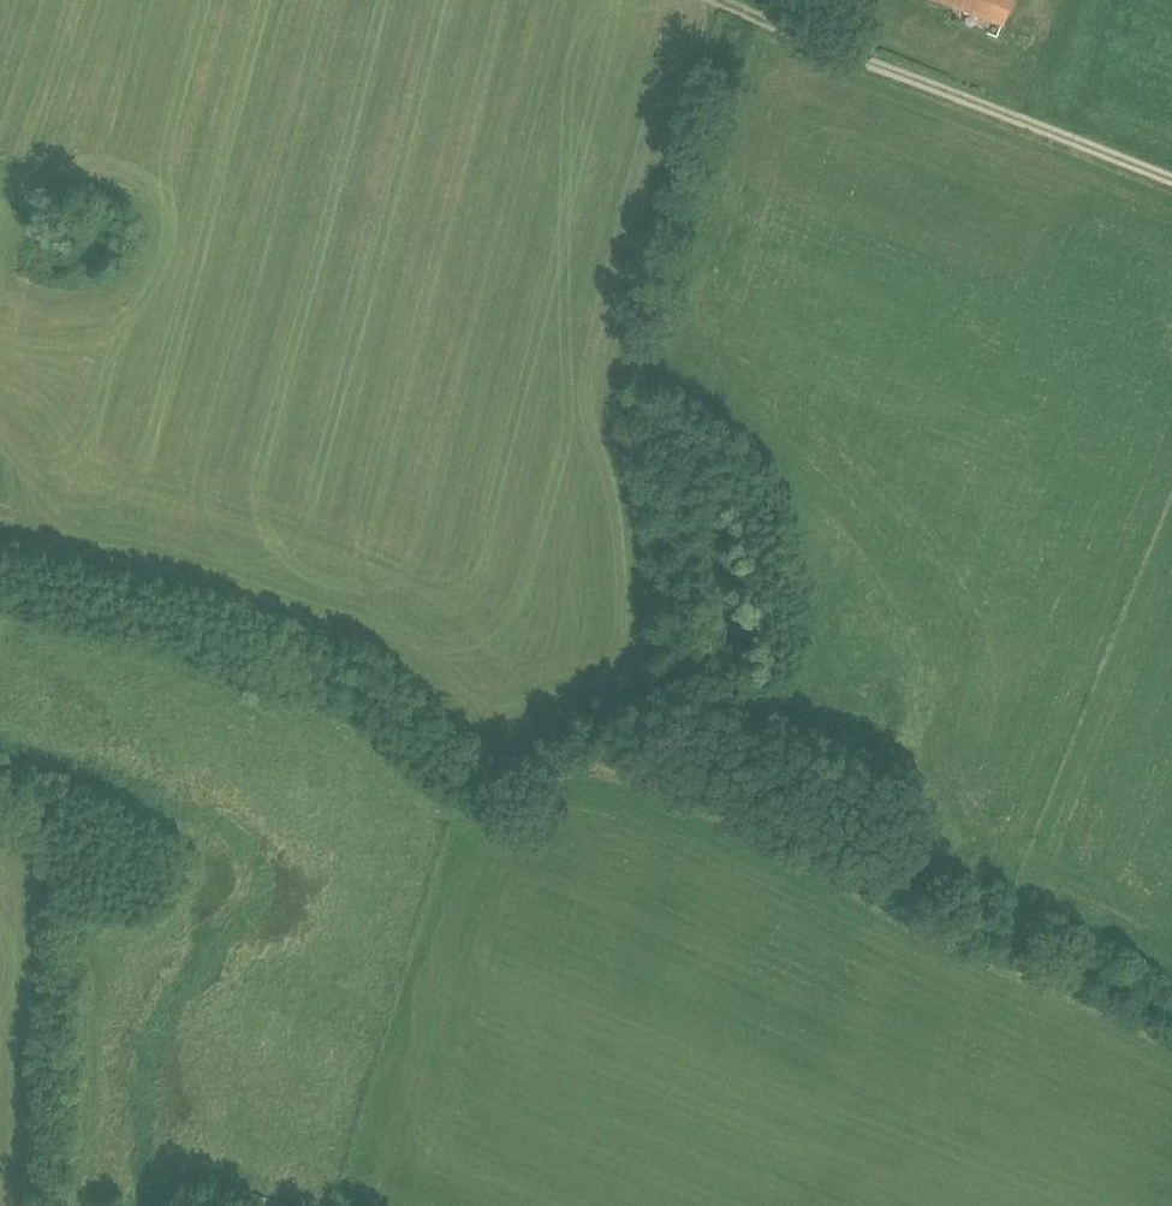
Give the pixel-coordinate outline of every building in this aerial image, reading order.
[(1003,23),(1012,0),(942,0),(1003,23)]
